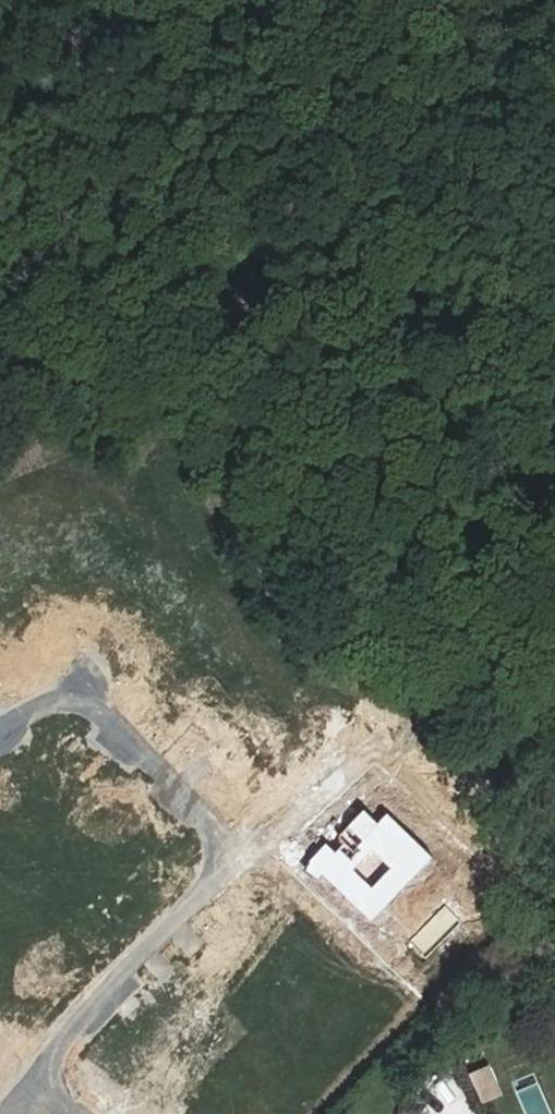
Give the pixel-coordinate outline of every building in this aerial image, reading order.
[(427,1109),(401,1106),(400,1113),(426,1113),(427,1109)]
